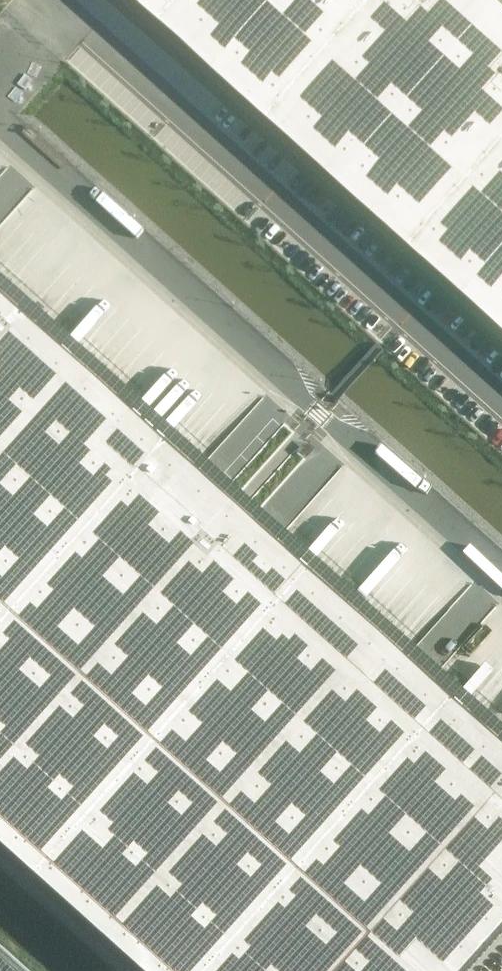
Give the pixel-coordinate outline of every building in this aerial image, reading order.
[(501,335),(501,11),(490,0),(129,0),(501,335)] [(0,305),(0,854),(130,970),(465,970),(501,930),(501,755),(0,305)]
